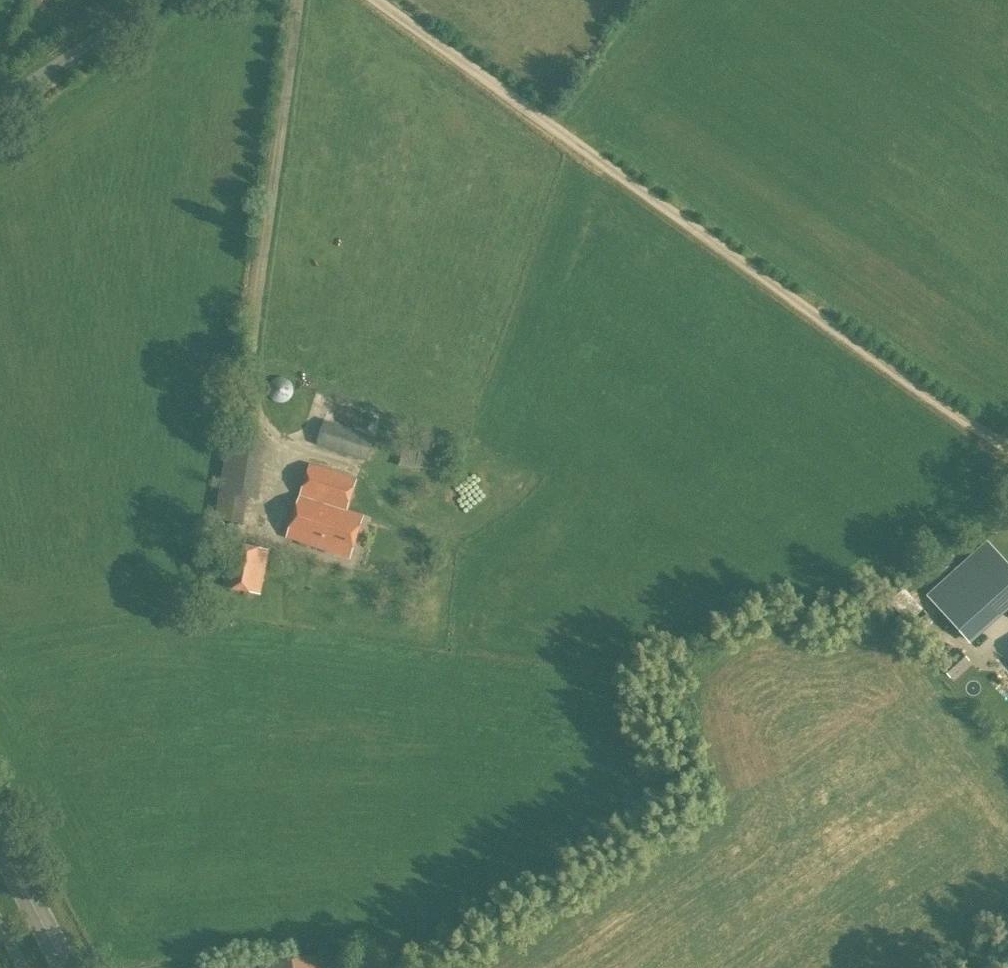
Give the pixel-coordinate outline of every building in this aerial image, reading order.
[(367,461),(375,438),(325,422),(318,444),(367,461)] [(259,499),(266,443),(228,438),(217,520),(243,523),(246,497),(259,499)] [(349,558),(363,517),(347,512),(357,481),(311,466),(288,539),(349,558)] [(262,594),(269,549),(230,542),(223,587),(262,594)] [(969,642),(1007,607),(1007,568),(985,543),(938,585),(946,594),(935,603),(969,642)] [(938,665),(951,679),(970,661),(957,648),(938,665)] [(290,957),(241,967),(293,967),(290,957)]
